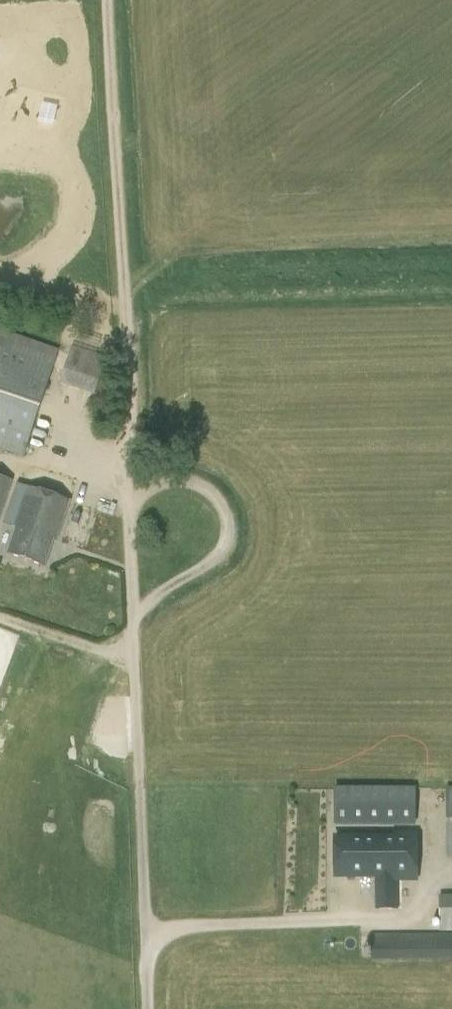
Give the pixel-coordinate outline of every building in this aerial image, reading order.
[(23,458),(57,355),(26,344),(28,336),(13,331),(9,342),(0,339),(0,451),(23,458)] [(72,348),(59,384),(102,399),(114,362),(72,348)] [(12,480),(0,477),(0,519),(12,480)] [(19,486),(6,523),(17,527),(8,554),(45,566),(53,539),(57,540),(69,502),(19,486)] [(416,788),(334,788),(334,826),(416,826),(416,788)] [(336,878),(375,877),(375,894),(367,894),(367,909),(398,909),(397,881),(416,880),(415,833),(394,834),(395,836),(335,837),(336,878)] [(439,896),(439,931),(451,931),(451,895),(439,896)] [(372,935),(372,959),(451,959),(451,935),(372,935)]
